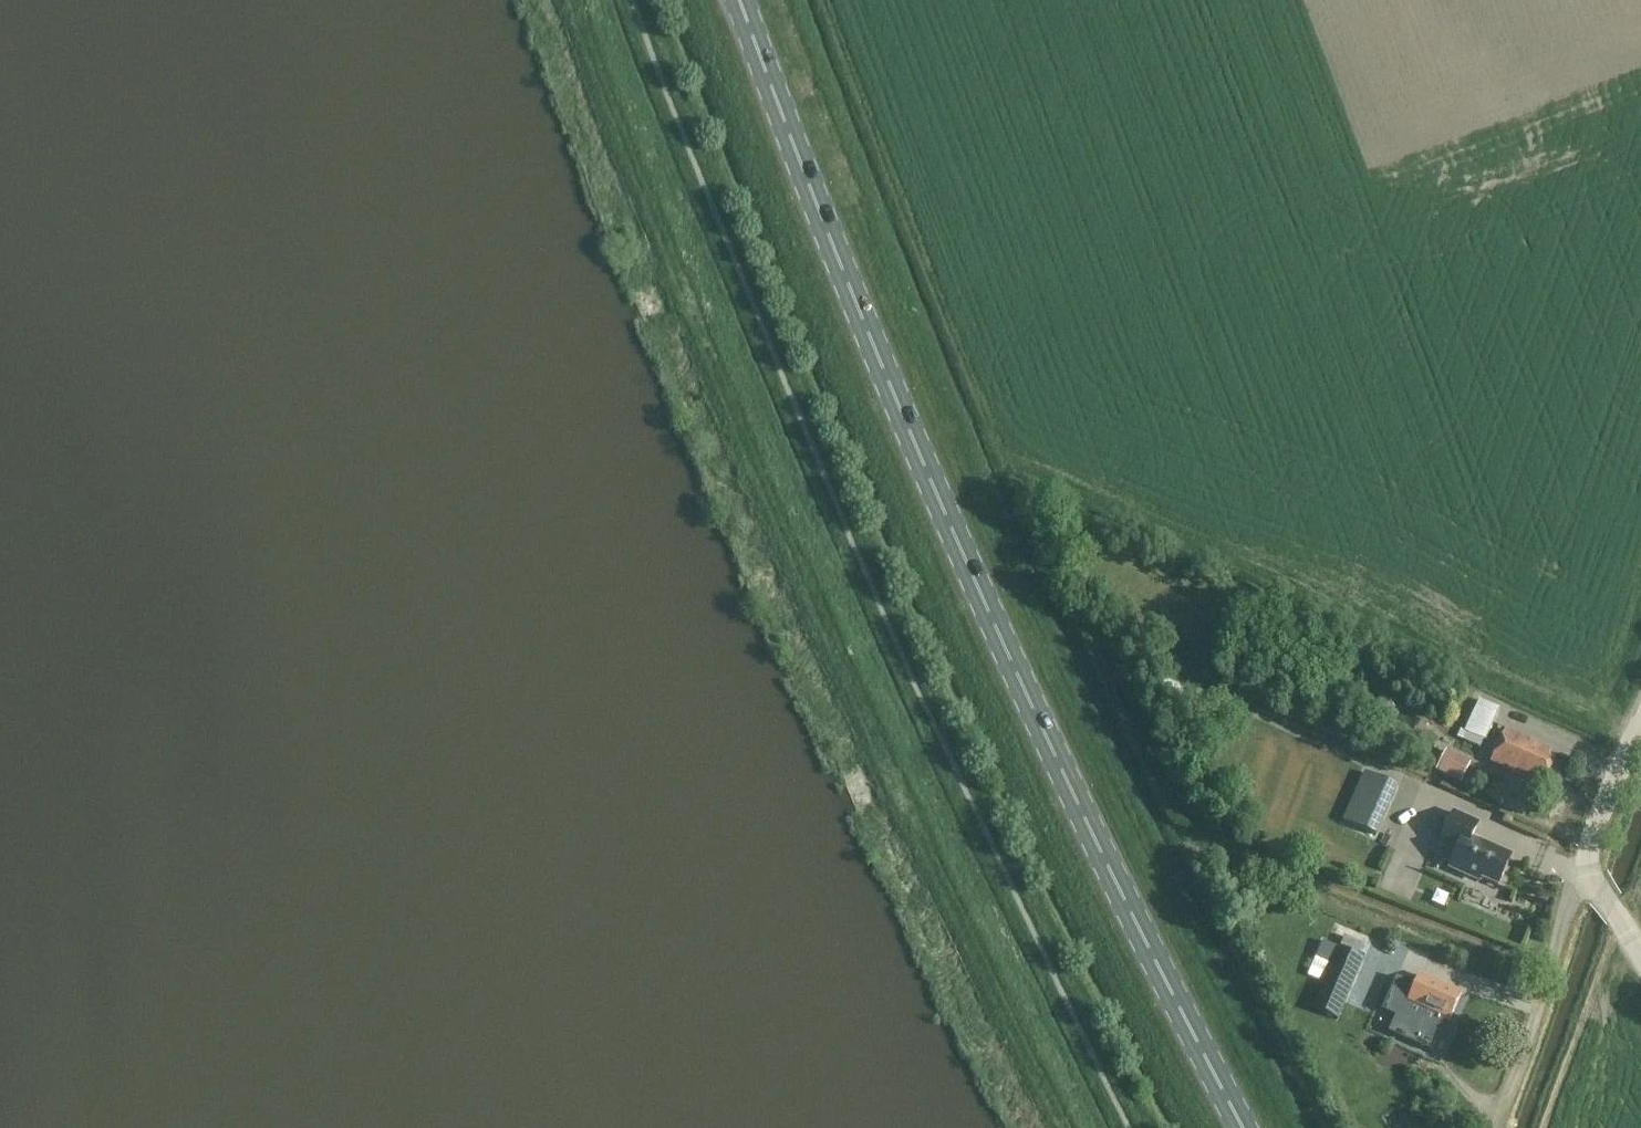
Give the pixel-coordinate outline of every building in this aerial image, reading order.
[(1384,694),(1367,707),(1378,721),(1395,707),(1384,694)] [(1501,709),(1481,700),(1467,732),(1463,730),(1460,737),(1482,747),(1485,740),(1487,741),(1501,709)] [(1547,780),(1556,760),(1550,757),(1553,751),(1507,730),(1492,762),(1538,783),(1541,777),(1547,780)] [(1460,783),(1471,762),(1447,750),(1436,771),(1460,783)] [(1377,836),(1383,820),(1384,818),(1351,803),(1350,806),(1343,821),(1377,836)] [(1499,886),(1513,855),(1473,838),(1480,823),(1455,812),(1440,845),(1458,852),(1451,868),(1473,878),(1474,875),(1499,886)] [(1345,937),(1336,958),(1360,968),(1369,947),(1345,937)] [(1332,964),(1340,948),(1324,941),(1316,957),(1332,964)] [(1342,1015),(1356,983),(1332,972),(1318,1004),(1342,1015)] [(1420,975),(1416,985),(1408,1002),(1444,1018),(1450,1021),(1463,994),(1420,975)] [(1408,1002),(1416,985),(1398,977),(1383,1010),(1398,1017),(1390,1033),(1432,1051),(1443,1027),(1440,1026),(1444,1018),(1408,1002)]
